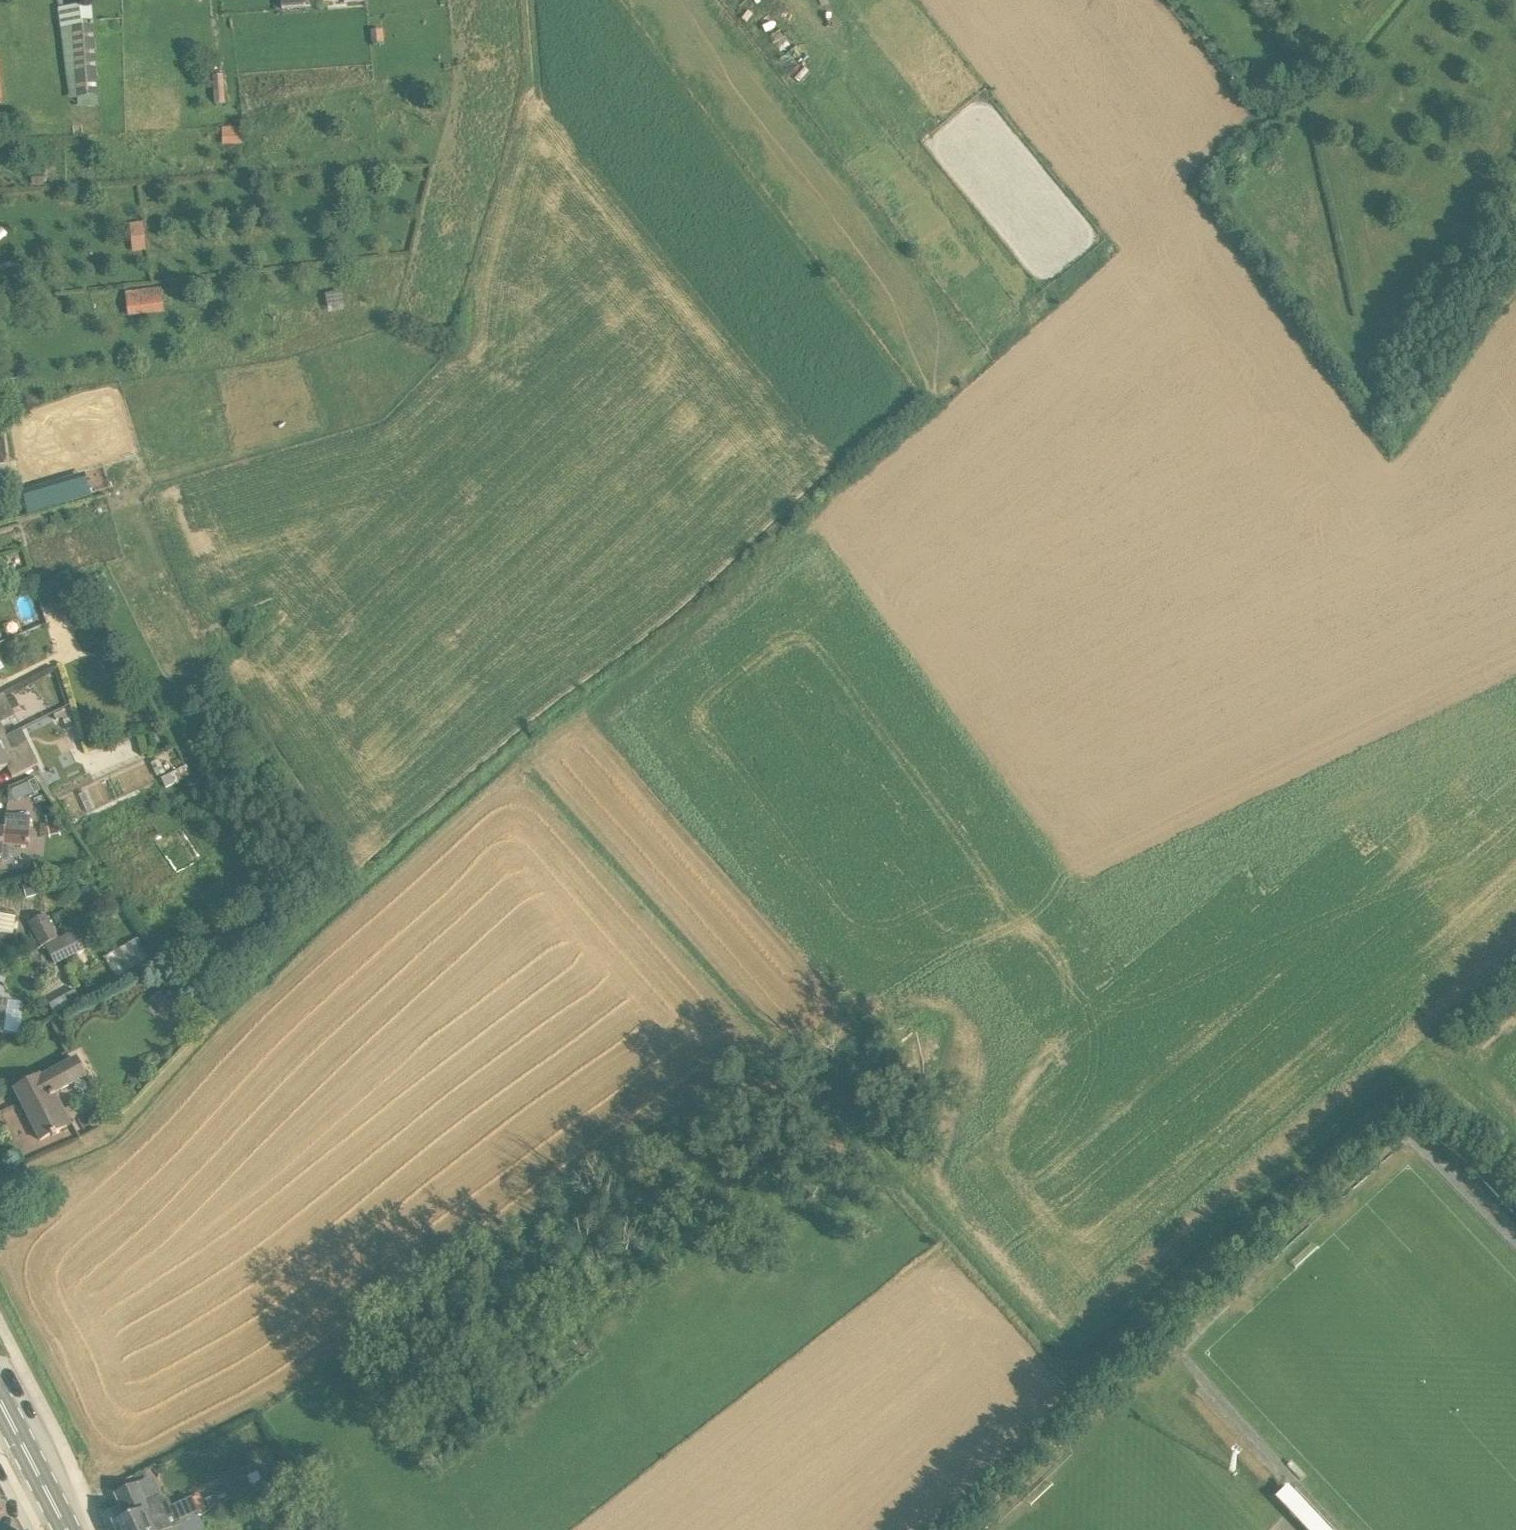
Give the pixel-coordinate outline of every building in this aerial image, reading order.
[(282,9),(304,7),(304,0),(281,0),(282,9)] [(71,99),(98,96),(91,7),(59,9),(71,99)] [(224,76),(213,76),(215,103),(226,102),(224,76)] [(222,129),(223,146),(244,145),(243,127),(222,129)] [(143,222),(127,223),(129,251),(144,251),(143,222)] [(128,317),(165,313),(162,288),(126,291),(128,317)] [(7,736),(1,723),(16,716),(5,693),(0,696),(0,740),(7,736)] [(16,699),(10,702),(15,713),(21,710),(16,699)] [(8,768),(12,778),(38,765),(28,742),(3,753),(0,746),(0,771),(8,768)] [(36,780),(29,783),(34,794),(40,791),(36,780)] [(21,786),(11,790),(15,802),(26,797),(21,786)] [(14,846),(29,847),(31,817),(6,815),(5,829),(0,828),(0,865),(2,865),(3,862),(4,845),(14,846)] [(38,881),(23,885),(27,898),(41,894),(38,881)] [(59,939),(46,914),(27,923),(41,947),(59,939)] [(59,939),(45,945),(55,965),(86,950),(77,931),(72,933),(63,937),(59,939)] [(15,950),(17,937),(0,935),(0,948),(15,950)] [(167,986),(150,1000),(155,1005),(166,995),(177,1008),(183,1004),(167,986)] [(75,990),(63,997),(69,1007),(81,1000),(75,990)] [(4,1033),(9,1001),(0,999),(0,1032),(4,1033)] [(14,1089),(40,1140),(72,1124),(57,1094),(87,1078),(77,1057),(14,1089)] [(205,1504),(209,1512),(246,1493),(240,1481),(240,1480),(225,1487),(225,1488),(227,1492),(204,1502),(205,1504)] [(167,1501),(159,1498),(145,1504),(136,1484),(120,1491),(131,1516),(113,1524),(116,1529),(172,1529),(180,1526),(178,1523),(198,1515),(190,1499),(171,1508),(167,1501)] [(1290,1484),(1276,1497),(1306,1529),(1334,1529),(1290,1484)]
